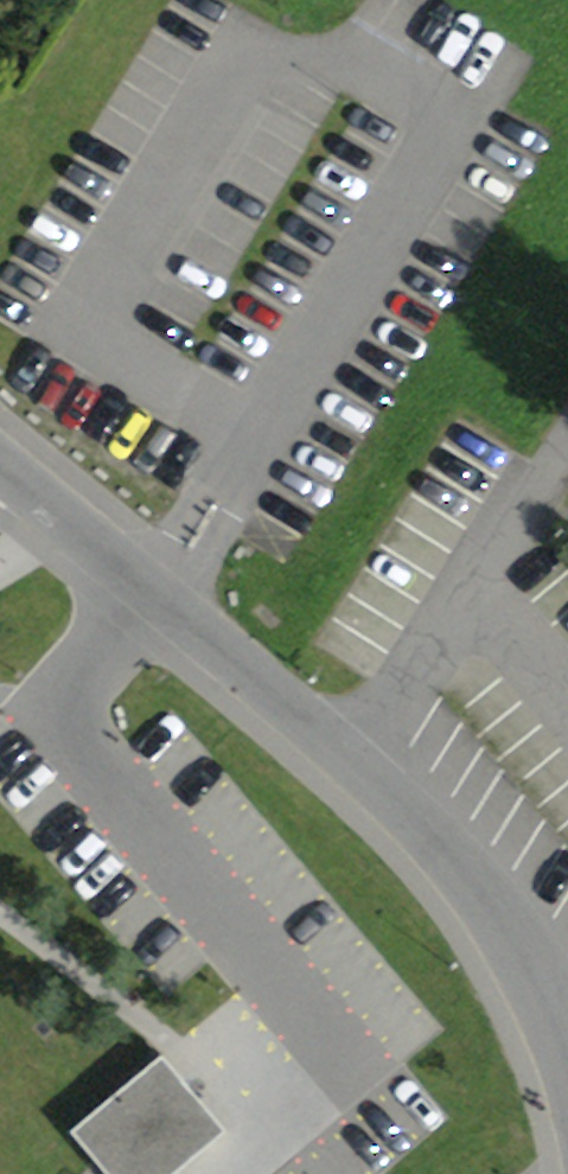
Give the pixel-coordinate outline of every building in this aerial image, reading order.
[(165,1056),(73,1132),(100,1164),(108,1173),(181,1173),(230,1134),(165,1056)]
